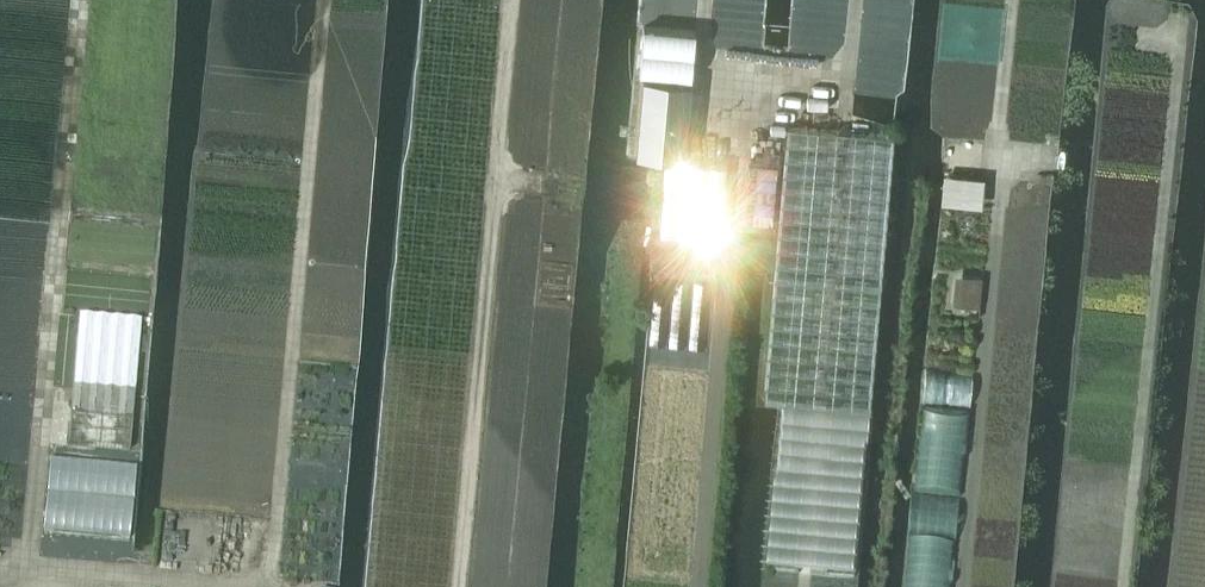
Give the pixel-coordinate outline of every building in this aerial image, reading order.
[(644,27),(640,73),(692,77),(695,31),(644,27)] [(643,79),(636,155),(673,158),(682,159),(683,159),(690,83),(643,79)] [(764,402),(865,411),(870,411),(894,137),(789,128),(764,402)] [(663,162),(658,234),(719,238),(725,166),(663,162)] [(669,239),(666,273),(693,275),(695,254),(707,255),(708,242),(669,239)] [(962,276),(960,306),(979,308),(982,278),(962,276)] [(130,452),(142,324),(80,318),(68,446),(130,452)]
